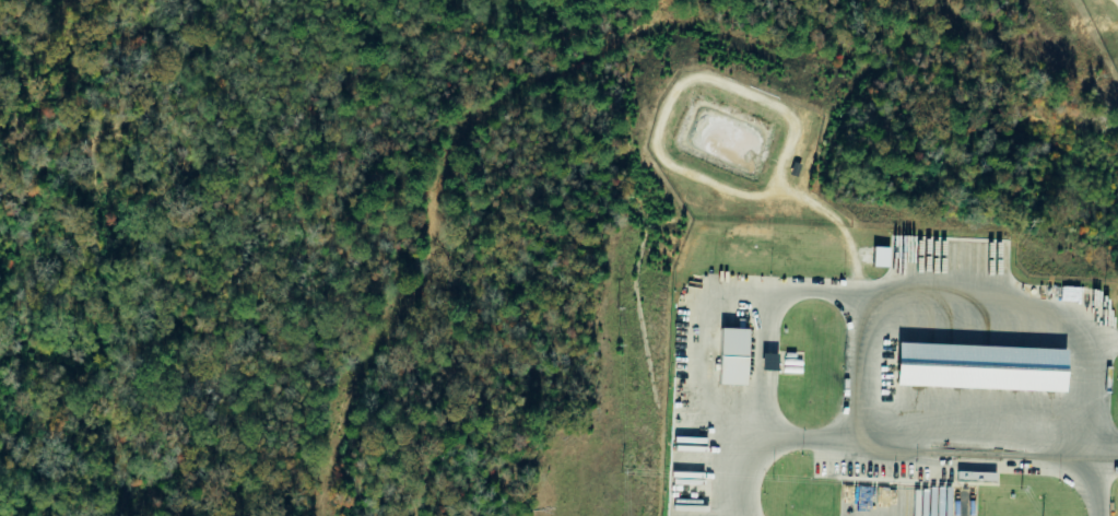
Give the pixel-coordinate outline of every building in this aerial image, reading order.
[(889,248),(874,248),(873,267),(889,268),(889,248)] [(719,386),(746,386),(747,330),(720,329),(719,386)] [(895,388),(1065,393),(1066,350),(897,344),(895,388)] [(997,473),(956,472),(956,482),(997,483),(997,473)]
